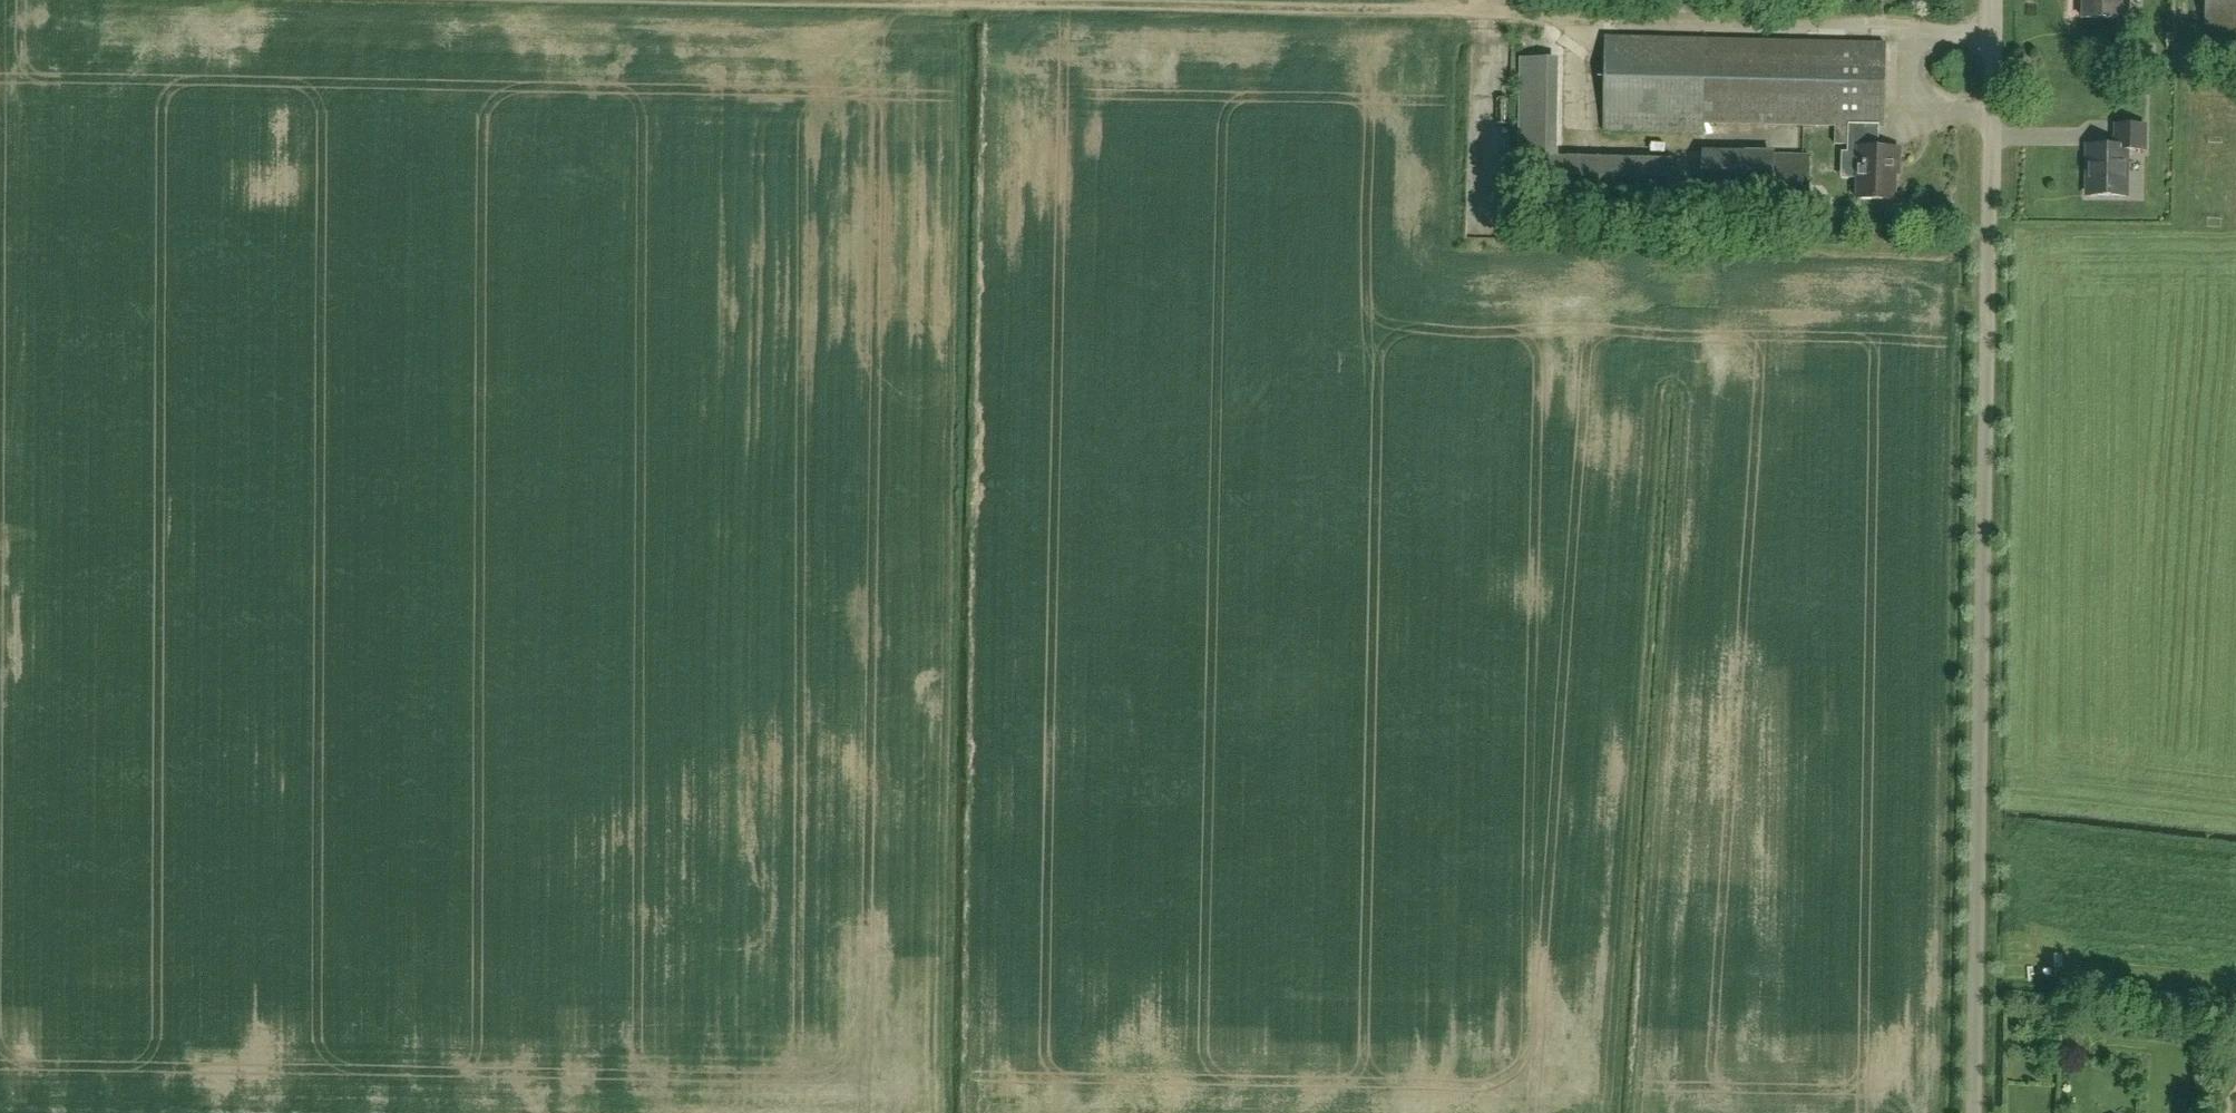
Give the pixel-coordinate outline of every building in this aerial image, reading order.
[(2084,19),(2122,19),(2122,0),(2084,0),(2084,19)] [(2235,21),(2235,0),(2207,0),(2208,23),(2235,21)] [(1705,123),(1836,127),(1836,145),(1849,146),(1849,153),(1859,153),(1859,200),(1897,201),(1897,175),(1901,175),(1901,149),(1879,149),(1880,128),(1885,128),(1887,44),(1607,36),(1604,130),(1705,133),(1705,123)] [(1564,52),(1530,53),(1534,150),(1567,149),(1564,52)] [(2116,147),(2088,146),(2088,165),(2091,165),(2091,180),(2088,183),(2088,191),(2091,193),(2091,196),(2127,197),(2127,150),(2145,150),(2145,126),(2116,125),(2116,147)] [(1702,206),(1810,209),(1811,156),(1704,154),(1702,206)]
